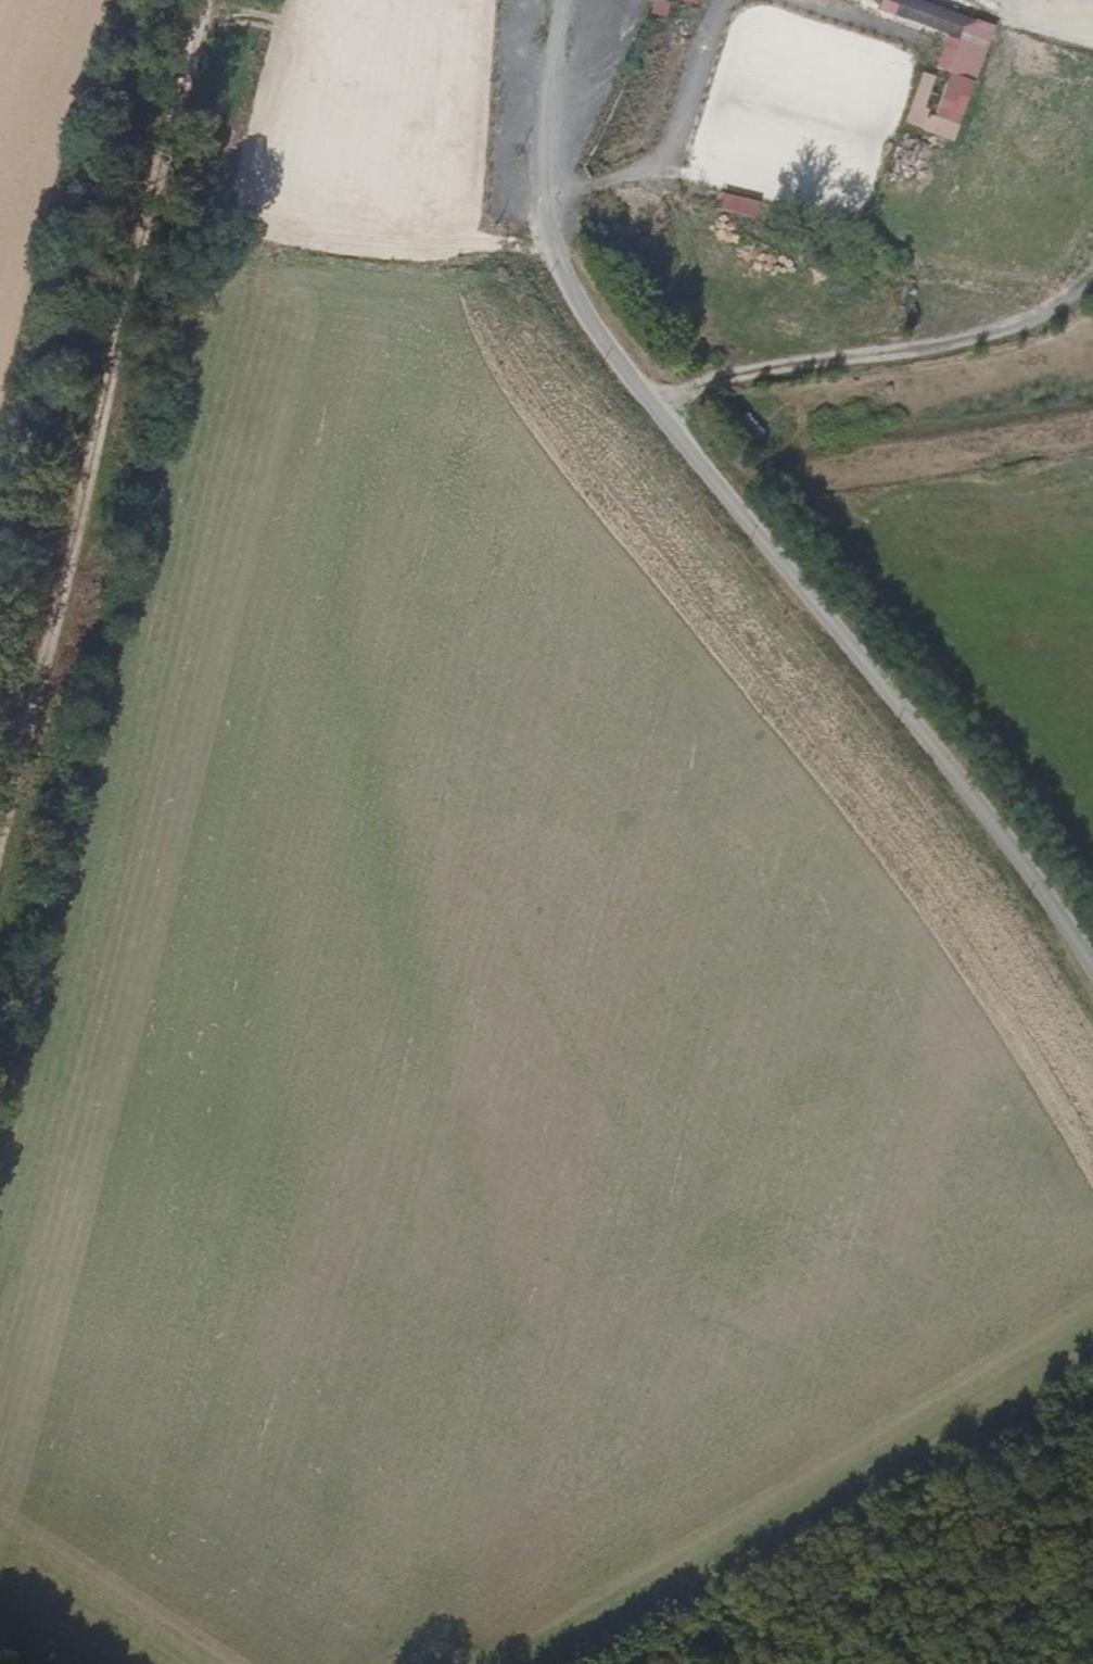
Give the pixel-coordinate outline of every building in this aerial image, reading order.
[(664,0),(649,0),(649,2),(654,3),(652,14),(668,18),(671,2),(664,0)] [(913,0),(878,0),(873,13),(944,37),(933,71),(950,76),(936,117),(928,116),(929,109),(922,107),(932,79),(922,76),(906,123),(954,139),(992,27),(913,0)] [(762,203),(722,195),(719,211),(759,220),(762,203)]
